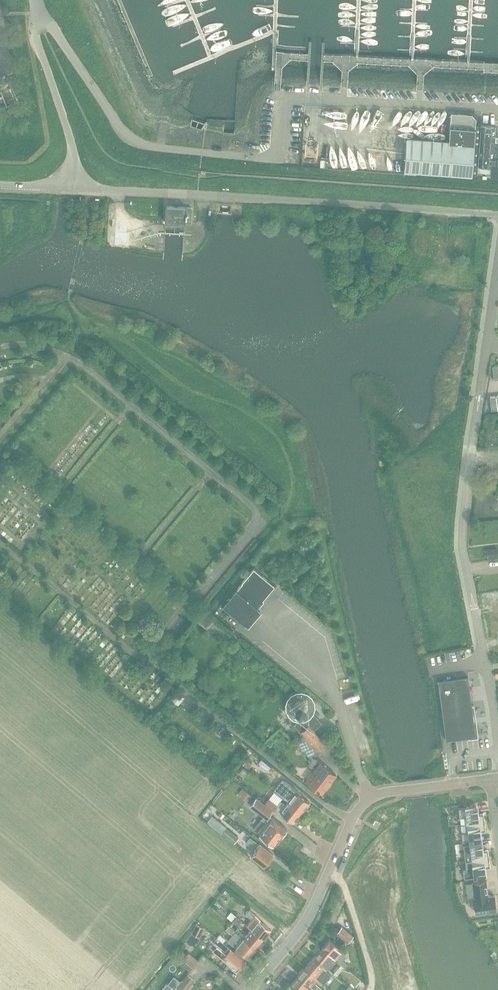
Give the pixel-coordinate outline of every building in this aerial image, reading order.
[(472,114),(451,112),(449,142),(474,144),(475,144),(473,175),(477,175),(477,172),(481,125),(475,124),(476,118),(472,114)] [(481,125),(477,172),(491,173),(491,177),(497,177),(497,140),(494,140),(495,126),(481,125)] [(402,127),(386,128),(386,137),(402,137),(402,127)] [(474,144),(449,142),(406,139),(404,170),(471,175),(474,144)] [(186,207),(187,206),(165,204),(163,221),(184,223),(184,221),(190,222),(191,208),(186,207)] [(125,239),(126,227),(115,226),(114,238),(125,239)] [(489,397),(491,411),(497,410),(496,400),(496,396),(489,397)] [(487,548),(488,558),(497,557),(497,554),(497,547),(487,548)] [(262,600),(274,586),(253,568),(241,583),(242,583),(236,590),(235,588),(234,589),(235,590),(223,605),(222,604),(221,605),(247,627),(248,626),(261,611),(261,610),(256,606),(262,600)] [(485,587),(487,596),(497,594),(497,585),(485,587)] [(446,740),(476,736),(468,676),(437,680),(446,740)] [(178,704),(181,700),(183,698),(177,693),(172,699),(178,704)] [(307,702),(306,701),(305,700),(303,699),(302,698),(300,698),(298,698),(296,699),(295,700),(294,701),(293,702),(292,704),(292,706),(292,708),(293,709),(294,710),(295,711),(296,712),(297,713),(298,713),(290,719),(304,736),(295,744),(310,758),(316,751),(324,744),(312,730),(320,723),(307,707),(308,706),(308,705),(307,703),(307,702)] [(186,700),(181,705),(189,711),(193,706),(186,700)] [(250,752),(246,757),(251,762),(255,757),(250,752)] [(242,765),(248,769),(252,764),(247,759),(242,765)] [(335,775),(319,763),(305,781),(322,793),(335,775)] [(247,779),(241,783),(248,793),(254,790),(247,779)] [(287,801),(301,812),(309,802),(290,787),(284,794),(290,798),(287,801)] [(242,789),(238,793),(241,795),(240,796),(246,801),(251,796),(242,789)] [(272,810),(264,804),(256,798),(250,806),(263,816),(261,819),(253,829),(259,834),(273,845),(274,844),(276,844),(279,841),(278,839),(286,829),(268,815),(272,810)] [(280,801),(277,805),(268,798),(264,804),(272,810),(273,811),(275,808),(293,822),(301,812),(287,801),(285,804),(280,801)] [(464,817),(465,824),(484,822),(483,813),(478,814),(477,806),(476,806),(458,808),(459,817),(464,817)] [(484,822),(465,824),(466,832),(461,832),(462,841),(481,839),(480,831),(485,830),(484,822)] [(220,825),(216,829),(221,833),(225,827),(226,827),(222,823),(220,825)] [(238,838),(225,827),(221,833),(234,844),(238,838)] [(264,866),(273,855),(259,844),(259,845),(250,838),(246,842),(255,849),(251,855),(264,866)] [(481,842),(463,844),(465,861),(489,858),(487,849),(482,850),(481,842)] [(489,858),(465,861),(466,868),(463,868),(464,878),(486,875),(485,867),(490,866),(489,858)] [(486,881),(465,883),(468,904),(474,904),(476,913),(496,910),(494,895),(488,895),(486,881)] [(210,905),(223,918),(227,914),(213,901),(210,905)] [(269,931),(258,921),(259,920),(249,910),(245,914),(251,919),(245,926),(250,929),(262,939),(269,931)] [(231,921),(236,916),(230,912),(226,917),(231,921)] [(195,924),(191,934),(200,938),(204,928),(195,924)] [(254,948),(242,938),(239,935),(227,926),(224,929),(232,935),(227,941),(235,947),(232,951),(244,961),(254,948)] [(335,933),(347,943),(353,936),(342,926),(335,933)] [(254,948),(262,939),(250,929),(242,938),(254,948)] [(220,935),(217,938),(222,943),(225,939),(220,935)] [(232,951),(222,943),(217,938),(216,938),(212,942),(226,954),(222,958),(237,970),(244,961),(232,951)] [(345,948),(341,949),(329,939),(321,948),(339,963),(344,967),(347,964),(343,960),(345,956),(345,948)] [(344,967),(339,963),(321,948),(314,957),(327,968),(337,976),(344,967)] [(189,952),(180,962),(190,970),(198,960),(189,952)] [(325,971),(327,968),(314,957),(304,968),(318,979),(323,983),(330,975),(325,971)] [(318,979),(304,968),(297,976),(314,989),(322,989),(314,983),(318,979)] [(179,989),(186,989),(193,981),(186,975),(176,987),(179,989)] [(297,976),(290,985),(297,989),(314,989),(297,976)] [(349,986),(342,980),(340,983),(346,988),(345,989),(354,989),(349,986)]
